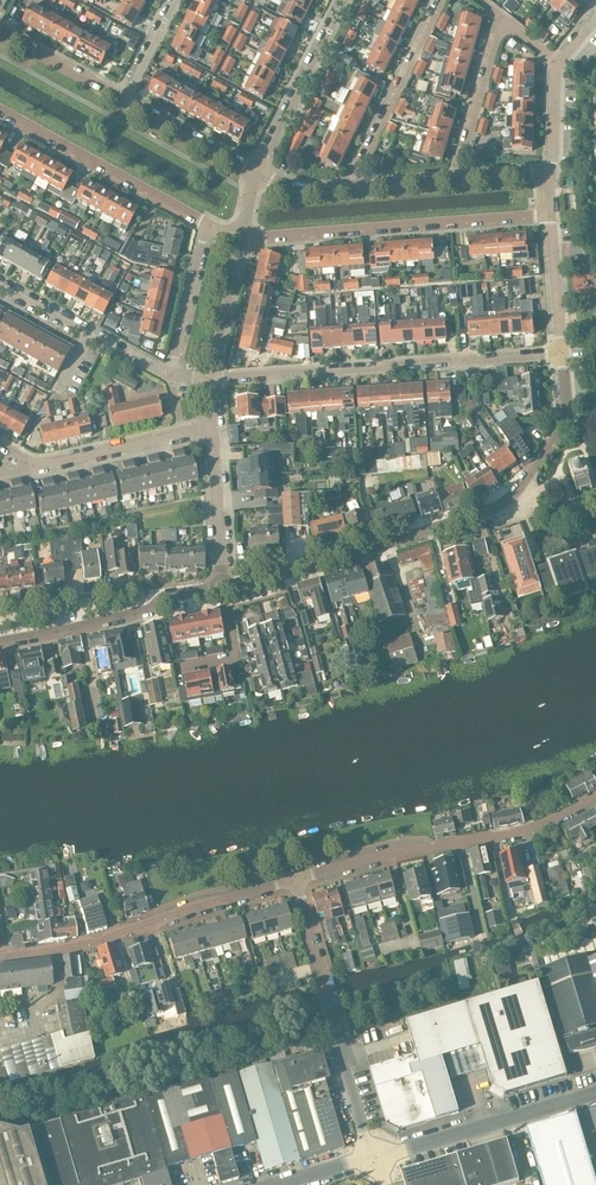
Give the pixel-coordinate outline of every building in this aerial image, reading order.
[(67,7),(73,10),(77,3),(73,0),(70,0),(67,7)] [(123,5),(140,14),(147,0),(125,0),(123,5)] [(195,3),(213,12),(219,1),(216,0),(196,0),(195,3)] [(282,2),(289,5),(307,14),(312,3),(307,0),(283,0),(282,2)] [(359,12),(367,16),(371,9),(372,10),(375,3),(369,0),(365,0),(363,5),(359,12)] [(393,12),(410,20),(417,7),(403,0),(399,0),(393,12)] [(514,0),(510,0),(504,8),(511,14),(519,4),(514,0)] [(550,6),(560,14),(557,18),(572,0),(555,0),(550,6)] [(557,18),(569,27),(577,17),(575,15),(582,7),(574,0),(572,0),(557,18)] [(33,6),(23,23),(37,31),(46,13),(50,7),(43,3),(39,9),(33,6)] [(195,3),(189,14),(207,24),(213,12),(195,3)] [(241,4),(237,11),(245,15),(249,8),(241,4)] [(123,5),(115,19),(132,28),(140,14),(123,5)] [(289,5),(283,17),(301,26),(307,14),(289,5)] [(73,27),(63,45),(76,53),(86,34),(74,28),(76,25),(77,26),(77,25),(79,26),(88,9),(83,6),(73,27)] [(253,7),(247,19),(255,23),(259,15),(259,16),(262,11),(253,7)] [(461,15),(456,14),(453,25),(459,27),(459,28),(478,33),(482,21),(472,18),(474,11),(463,8),(461,15)] [(86,18),(93,21),(97,13),(90,10),(86,18)] [(234,17),(242,22),(245,15),(237,11),(234,17)] [(359,12),(356,18),(364,22),(367,16),(359,12)] [(393,12),(386,25),(404,34),(410,20),(393,12)] [(46,13),(37,31),(50,38),(60,20),(46,13)] [(97,13),(93,21),(99,25),(104,17),(97,13)] [(189,14),(183,26),(201,35),(207,24),(189,14)] [(442,14),(439,20),(446,24),(450,17),(442,14)] [(526,24),(529,26),(532,29),(537,22),(531,17),(526,24)] [(247,19),(244,26),(252,30),(255,23),(247,19)] [(60,20),(50,38),(63,45),(73,27),(60,20)] [(439,20),(436,26),(435,27),(443,31),(446,24),(439,20)] [(281,21),(274,33),(292,42),(299,30),(281,21)] [(537,22),(532,29),(540,35),(545,28),(537,22)] [(112,31),(119,35),(123,28),(116,24),(112,31)] [(386,25),(380,39),(397,47),(404,34),(386,25)] [(183,26),(177,37),(195,47),(201,35),(183,26)] [(229,27),(226,33),(233,38),(237,31),(229,27)] [(459,28),(456,40),(475,46),(478,33),(459,28)] [(545,28),(540,35),(546,40),(551,33),(545,28)] [(349,31),(346,38),(354,42),(357,35),(349,31)] [(86,34),(76,53),(89,59),(99,42),(102,36),(94,32),(91,38),(86,34)] [(222,41),(230,45),(233,38),(226,33),(222,41)] [(274,33),(269,44),(286,54),(292,42),(274,33)] [(134,34),(130,41),(127,46),(134,50),(140,37),(134,34)] [(240,34),(236,42),(244,46),(248,38),(240,34)] [(177,37),(171,49),(189,58),(195,47),(177,37)] [(431,37),(427,44),(435,47),(439,41),(431,37)] [(346,38),(342,45),(350,49),(354,42),(346,38)] [(380,39),(373,52),(391,60),(397,47),(380,39)] [(448,46),(447,51),(471,58),(475,46),(456,40),(454,47),(448,46)] [(99,42),(89,59),(102,67),(110,53),(111,53),(113,50),(99,42)] [(236,42),(232,48),(241,52),(244,46),(236,42)] [(269,44),(263,56),(280,65),(286,54),(269,44)] [(427,44),(424,50),(424,51),(432,55),(435,47),(427,44)] [(217,49),(214,56),(221,60),(225,54),(217,49)] [(450,59),(449,65),(468,71),(471,58),(447,51),(445,57),(450,59)] [(384,74),(391,60),(373,52),(367,66),(384,74)] [(169,53),(165,61),(172,64),(176,57),(169,53)] [(213,65),(211,70),(215,73),(221,60),(214,56),(210,64),(213,65)] [(263,56),(257,67),(275,76),(280,65),(263,56)] [(228,57),(224,65),(232,69),(236,62),(228,57)] [(179,69),(191,75),(196,68),(183,61),(179,69)] [(419,61),(416,67),(424,71),(427,64),(419,61)] [(224,65),(221,71),(229,76),(232,69),(224,65)] [(449,65),(445,77),(464,82),(468,71),(449,65)] [(514,65),(514,78),(534,79),(534,66),(514,65)] [(257,67),(251,78),(269,88),(275,76),(257,67)] [(416,67),(413,74),(420,78),(424,71),(416,67)] [(196,68),(191,75),(199,79),(203,72),(196,68)] [(495,68),(493,75),(502,78),(504,71),(495,68)] [(161,69),(159,74),(148,92),(162,100),(172,81),(174,77),(161,69)] [(359,81),(353,93),(370,103),(377,89),(370,86),(374,79),(359,72),(355,79),(359,81)] [(325,79),(332,83),(336,77),(328,73),(325,79)] [(450,97),(451,93),(461,96),(464,82),(445,77),(440,75),(435,93),(450,97)] [(493,75),(491,82),(491,83),(499,85),(502,78),(493,75)] [(251,78),(245,90),(263,99),(269,88),(251,78)] [(514,78),(513,91),(534,92),(534,79),(514,78)] [(212,87),(218,90),(222,82),(216,79),(212,87)] [(321,85),(321,86),(329,90),(332,83),(325,79),(321,85)] [(172,81),(162,100),(175,107),(187,84),(181,81),(179,85),(172,81)] [(426,94),(429,84),(419,81),(416,91),(426,94)] [(222,82),(218,90),(225,94),(230,86),(222,82)] [(187,84),(175,107),(188,114),(198,95),(186,88),(188,85),(187,84)] [(513,91),(513,104),(533,105),(534,92),(513,91)] [(342,105),(346,107),(364,116),(370,103),(353,93),(353,94),(349,92),(346,98),(342,105)] [(238,100),(244,104),(248,96),(242,93),(238,100)] [(488,94),(486,101),(494,104),(496,96),(488,94)] [(198,95),(188,114),(201,121),(211,102),(198,95)] [(248,96),(244,104),(251,108),(255,100),(248,96)] [(436,108),(433,118),(453,124),(456,111),(442,107),(443,102),(431,98),(429,106),(436,108)] [(314,101),(311,106),(319,110),(323,103),(315,99),(314,101)] [(400,100),(397,107),(404,110),(408,103),(400,100)] [(486,101),(484,107),(484,108),(492,111),(494,104),(486,101)] [(211,102),(201,121),(214,128),(224,110),(211,102)] [(513,104),(513,117),(533,118),(533,105),(513,104)] [(307,112),(304,119),(312,123),(319,110),(311,106),(307,112)] [(340,120),(336,118),(358,129),(364,116),(346,107),(340,120)] [(397,107),(394,113),(401,117),(404,110),(397,107)] [(224,110),(214,128),(227,135),(237,117),(224,110)] [(237,117),(227,135),(241,143),(251,124),(250,124),(251,123),(255,125),(259,119),(255,117),(256,115),(247,111),(244,116),(239,113),(237,117)] [(513,117),(513,130),(533,131),(533,118),(513,117)] [(337,127),(333,134),(351,143),(358,129),(336,118),(332,125),(337,127)] [(433,118),(430,131),(449,136),(453,124),(433,118)] [(301,125),(297,132),(305,136),(310,139),(317,126),(312,123),(304,119),(301,125)] [(481,119),(479,126),(487,129),(489,122),(481,119)] [(389,123),(386,130),(393,133),(396,129),(407,132),(410,125),(398,122),(397,127),(389,123)] [(479,126),(477,132),(477,134),(485,136),(487,129),(479,126)] [(386,130),(382,136),(390,140),(393,133),(386,130)] [(513,130),(512,146),(522,146),(522,143),(532,143),(533,131),(513,130)] [(424,137),(422,142),(444,148),(446,149),(449,136),(430,131),(428,138),(424,137)] [(297,132),(287,152),(295,156),(305,136),(297,132)] [(322,145),(327,147),(344,156),(351,143),(333,134),(329,132),(322,145)] [(429,162),(430,158),(442,162),(446,149),(444,148),(422,142),(419,154),(411,152),(408,161),(417,163),(418,161),(424,163),(425,161),(429,162)] [(7,153),(1,166),(7,169),(9,165),(22,172),(33,153),(19,146),(14,156),(7,153)] [(327,147),(320,160),(338,169),(344,156),(327,147)] [(33,153),(22,172),(35,179),(45,160),(33,153)] [(45,160),(35,179),(48,186),(59,168),(45,160)] [(59,168),(48,186),(61,193),(59,198),(66,202),(73,189),(66,185),(72,175),(59,168)] [(73,189),(66,202),(72,205),(75,200),(88,207),(98,189),(84,182),(79,192),(73,189)] [(98,189),(88,207),(101,214),(111,196),(98,189)] [(21,190),(16,197),(23,201),(27,193),(21,190)] [(27,193),(23,201),(30,204),(34,197),(27,193)] [(111,196),(101,214),(114,222),(123,203),(111,196)] [(2,204),(8,208),(11,202),(5,198),(2,204)] [(13,208),(26,215),(29,209),(16,202),(13,208)] [(123,203),(114,222),(127,229),(137,211),(123,203)] [(52,207),(48,214),(56,219),(60,211),(52,207)] [(28,218),(34,222),(36,219),(38,214),(32,211),(28,218)] [(60,211),(56,219),(64,223),(68,215),(60,211)] [(45,228),(45,227),(49,220),(38,214),(36,219),(34,222),(45,228)] [(49,220),(45,227),(55,232),(58,226),(49,220)] [(86,225),(82,233),(88,237),(93,229),(86,225)] [(67,239),(71,232),(58,226),(55,232),(64,237),(63,238),(67,239)] [(93,229),(88,237),(95,240),(99,232),(93,229)] [(118,255),(118,256),(131,263),(166,271),(167,268),(174,269),(173,269),(176,259),(177,256),(178,252),(182,235),(173,233),(174,230),(166,229),(164,239),(166,239),(162,255),(148,252),(149,249),(137,246),(138,244),(127,239),(118,255)] [(2,260),(14,239),(16,234),(13,233),(11,237),(4,233),(0,239),(0,259),(2,260)] [(71,239),(78,243),(81,238),(73,234),(71,239)] [(511,235),(513,255),(528,254),(526,234),(511,235)] [(497,237),(498,256),(513,255),(511,235),(497,237)] [(482,238),(484,258),(498,256),(497,237),(482,238)] [(105,238),(102,244),(117,252),(121,246),(105,238)] [(468,239),(470,259),(484,258),(482,238),(468,239)] [(14,239),(2,260),(11,265),(24,244),(18,241),(14,239)] [(45,240),(41,248),(45,250),(49,242),(45,240)] [(418,243),(420,262),(434,261),(434,260),(438,259),(438,260),(445,260),(445,254),(447,253),(447,246),(438,247),(438,249),(433,249),(433,241),(418,243)] [(88,252),(92,244),(88,242),(84,250),(88,252)] [(404,244),(405,264),(420,262),(418,243),(404,244)] [(24,244),(11,265),(21,271),(31,253),(26,250),(28,246),(24,244)] [(78,246),(74,244),(69,252),(74,254),(78,246)] [(389,245),(391,265),(405,264),(404,244),(389,245)] [(375,246),(376,266),(376,268),(391,267),(391,265),(389,245),(375,246)] [(91,252),(99,256),(102,250),(95,246),(91,252)] [(348,248),(350,267),(364,266),(363,247),(348,248)] [(31,253),(21,271),(31,276),(45,250),(41,248),(36,256),(31,253)] [(334,249),(335,269),(350,267),(348,248),(334,249)] [(320,250),(321,270),(335,269),(334,249),(320,250)] [(45,250),(31,276),(41,282),(51,264),(45,261),(50,253),(45,250)] [(306,271),(307,271),(321,270),(320,250),(305,252),(306,271)] [(100,260),(106,263),(110,255),(105,251),(100,260)] [(299,277),(299,285),(313,284),(312,278),(307,278),(307,271),(306,271),(305,252),(298,253),(300,277),(299,277)] [(262,253),(259,267),(278,272),(281,257),(262,253)] [(71,260),(55,289),(64,294),(74,276),(70,274),(73,267),(74,267),(78,260),(72,257),(71,260)] [(46,284),(55,289),(71,260),(67,258),(61,269),(55,266),(46,284)] [(74,276),(64,294),(73,299),(90,268),(87,266),(80,279),(74,276)] [(90,268),(73,299),(83,304),(93,286),(88,284),(97,268),(93,266),(91,268),(90,268)] [(259,267),(255,282),(274,286),(278,272),(259,267)] [(506,269),(507,277),(515,277),(514,268),(506,269)] [(514,268),(515,277),(522,276),(522,268),(514,268)] [(478,271),(479,280),(486,279),(486,270),(478,271)] [(486,270),(486,279),(494,279),(493,270),(486,270)] [(139,279),(142,280),(170,287),(172,276),(152,271),(151,277),(140,274),(139,275),(139,279)] [(93,286),(83,304),(92,309),(112,273),(109,272),(104,281),(103,280),(98,289),(93,286)] [(112,273),(92,309),(103,315),(112,297),(107,294),(118,274),(113,272),(112,274),(112,273)] [(413,276),(414,284),(421,284),(421,275),(413,276)] [(421,275),(421,284),(429,283),(429,275),(421,275)] [(385,278),(386,286),(393,286),(392,277),(385,278)] [(392,277),(393,286),(401,285),(400,277),(392,277)] [(149,287),(147,292),(167,297),(170,287),(142,280),(141,285),(149,287)] [(343,281),(344,289),(352,288),(351,280),(343,281)] [(351,280),(352,288),(359,288),(359,280),(351,280)] [(322,282),(322,290),(337,289),(337,281),(322,282)] [(530,295),(529,281),(519,282),(519,285),(520,289),(520,296),(530,295)] [(129,287),(123,284),(119,291),(125,294),(129,287)] [(299,285),(300,292),(313,291),(313,284),(299,285)] [(472,302),(473,314),(467,315),(467,321),(469,339),(480,338),(477,296),(476,284),(460,286),(461,303),(472,302)] [(254,286),(252,297),(286,305),(287,304),(290,305),(291,305),(292,301),(281,298),(280,298),(273,297),(275,291),(254,286)] [(138,296),(137,301),(165,307),(167,297),(147,292),(146,298),(138,296)] [(115,299),(121,302),(124,297),(118,294),(115,299)] [(477,296),(480,338),(491,337),(489,319),(484,320),(482,295),(477,296)] [(494,313),(489,313),(489,319),(491,337),(501,336),(498,297),(498,296),(493,297),(494,313)] [(498,297),(501,336),(512,336),(511,317),(510,311),(505,311),(504,296),(498,297)] [(252,297),(249,308),(270,313),(271,307),(278,309),(277,311),(286,313),(289,313),(291,305),(290,305),(287,304),(286,305),(252,297)] [(428,321),(423,322),(424,342),(435,341),(432,297),(426,298),(428,321)] [(432,297),(435,341),(446,341),(445,320),(439,321),(437,297),(432,297)] [(516,317),(511,317),(512,336),(522,335),(521,307),(520,299),(514,300),(516,317)] [(144,308),(142,313),(163,318),(165,307),(137,301),(134,301),(133,305),(144,308)] [(341,306),(344,348),(355,347),(353,327),(348,327),(346,308),(345,303),(341,304),(341,306)] [(379,325),(381,346),(392,345),(391,335),(389,305),(384,305),(385,319),(380,320),(380,325),(379,325)] [(320,307),(323,350),(334,349),(332,328),(327,329),(325,306),(320,307)] [(338,328),(332,328),(334,349),(344,348),(341,306),(336,306),(338,328)] [(363,307),(366,346),(377,346),(375,325),(369,326),(368,306),(363,307)] [(316,329),(310,330),(312,350),(323,350),(320,307),(314,307),(316,329)] [(353,327),(355,347),(366,346),(363,307),(357,307),(359,326),(353,327)] [(403,344),(414,343),(411,307),(411,311),(406,311),(407,323),(401,323),(403,344)] [(411,307),(414,343),(424,342),(423,322),(417,322),(416,307),(411,307)] [(521,307),(522,335),(534,334),(532,316),(526,317),(526,307),(521,307)] [(249,308),(247,318),(281,326),(286,325),(287,322),(269,318),(270,313),(249,308)] [(7,346),(21,319),(8,312),(5,318),(0,328),(0,343),(7,346)] [(125,320),(160,328),(163,318),(142,313),(141,319),(126,315),(123,313),(120,318),(125,320)] [(114,331),(120,319),(110,314),(104,325),(114,331)] [(247,318),(245,329),(273,336),(274,330),(284,332),(286,325),(281,326),(247,318)] [(21,319),(7,346),(19,353),(34,326),(21,319)] [(158,339),(160,328),(125,320),(124,325),(140,329),(138,335),(158,339)] [(34,326),(19,353),(32,360),(46,333),(34,326)] [(290,350),(292,350),(294,344),(272,339),(273,336),(245,329),(242,339),(277,347),(284,349),(284,348),(290,350)] [(46,333),(32,360),(44,367),(59,340),(46,333)] [(291,356),(292,350),(290,350),(284,348),(284,349),(277,347),(242,339),(240,350),(259,354),(261,348),(266,350),(266,351),(291,356)] [(59,340),(44,367),(57,374),(71,347),(72,347),(59,340)] [(6,370),(9,365),(0,360),(0,367),(6,370)] [(11,373),(21,378),(24,373),(14,367),(11,373)] [(111,379),(112,380),(133,392),(137,384),(126,377),(116,371),(111,379)] [(2,388),(4,389),(11,376),(8,375),(2,388)] [(26,375),(24,380),(34,385),(37,380),(26,375)] [(11,376),(4,389),(7,391),(14,378),(11,376)] [(507,379),(508,392),(539,389),(537,377),(522,378),(522,383),(517,384),(517,378),(507,379)] [(37,380),(34,385),(44,391),(47,386),(37,380)] [(497,383),(498,393),(507,392),(507,382),(497,383)] [(438,384),(441,418),(452,417),(449,383),(438,384)] [(427,385),(428,405),(429,413),(435,413),(436,419),(441,418),(438,384),(427,385)] [(411,386),(414,421),(414,426),(419,425),(418,406),(424,405),(422,385),(411,386)] [(401,387),(402,413),(408,412),(409,422),(414,421),(411,386),(401,387)] [(30,387),(26,394),(31,396),(35,389),(30,387)] [(390,388),(392,423),(393,423),(393,429),(398,429),(397,413),(402,413),(401,387),(390,388)] [(369,389),(371,420),(376,420),(375,409),(380,409),(379,388),(369,389)] [(379,388),(380,409),(386,408),(387,424),(392,423),(390,388),(379,388)] [(108,410),(112,429),(162,418),(157,399),(120,407),(116,389),(105,392),(109,410),(108,410)] [(357,390),(359,410),(365,410),(366,425),(371,425),(371,420),(369,389),(357,390)] [(508,392),(508,397),(508,398),(518,397),(519,402),(525,402),(525,403),(540,401),(539,389),(508,392)] [(342,391),(345,432),(350,431),(348,411),(354,411),(353,390),(342,391)] [(331,392),(333,418),(338,418),(339,432),(345,432),(342,391),(331,392)] [(320,393),(323,430),(328,429),(327,419),(333,418),(331,392),(320,393)] [(299,394),(302,437),(302,442),(303,445),(314,445),(313,437),(307,437),(306,414),(311,414),(310,393),(299,394)] [(310,393),(311,414),(317,413),(318,430),(323,430),(320,393),(310,393)] [(28,403),(31,396),(26,394),(23,400),(28,403)] [(290,415),(290,421),(296,420),(297,438),(302,437),(299,394),(288,395),(289,415),(290,415)] [(238,399),(239,413),(238,414),(238,418),(239,419),(239,421),(245,421),(245,426),(252,425),(254,425),(256,424),(258,422),(258,420),(260,420),(259,414),(267,414),(267,419),(285,418),(284,399),(258,401),(258,397),(238,399)] [(77,414),(75,407),(70,408),(68,400),(71,415),(77,414)] [(38,401),(33,409),(38,412),(43,404),(38,401)] [(510,404),(513,410),(517,414),(525,413),(526,416),(541,415),(540,401),(525,403),(525,402),(519,402),(519,403),(510,404)] [(38,412),(36,415),(46,414),(45,411),(43,403),(43,404),(38,412)] [(498,423),(495,426),(508,444),(523,434),(513,421),(518,418),(510,405),(509,404),(502,405),(502,411),(508,418),(503,421),(505,424),(501,427),(498,423)] [(0,422),(0,427),(9,432),(18,415),(7,409),(0,422)] [(107,427),(104,414),(97,415),(100,428),(107,427)] [(18,415),(9,432),(20,437),(29,421),(18,415)] [(75,420),(79,438),(91,436),(87,417),(75,420)] [(63,423),(67,441),(79,438),(75,420),(63,423)] [(491,448),(496,454),(501,461),(500,462),(506,470),(516,463),(505,448),(501,451),(496,443),(495,444),(490,437),(490,438),(482,427),(483,426),(479,420),(474,424),(485,441),(491,448)] [(51,426),(55,444),(67,441),(63,423),(51,425),(51,426)] [(43,446),(55,444),(51,426),(51,425),(39,428),(43,446)] [(240,425),(228,426),(229,445),(239,444),(238,426),(240,426),(240,425)] [(442,435),(443,452),(459,450),(458,434),(442,435)] [(508,444),(524,466),(533,459),(518,438),(523,435),(523,434),(508,444)] [(430,453),(443,452),(442,435),(442,436),(442,438),(429,439),(430,453)] [(464,436),(458,439),(462,445),(468,441),(464,436)] [(405,439),(406,454),(417,453),(416,447),(415,439),(405,439)] [(486,451),(491,448),(485,441),(481,444),(486,451)] [(395,444),(395,457),(405,457),(405,454),(405,444),(395,444)] [(324,459),(323,446),(313,447),(314,459),(324,459)] [(326,448),(326,458),(336,458),(335,448),(326,448)] [(362,458),(372,457),(372,449),(361,450),(362,458)] [(373,449),(374,457),(382,456),(381,449),(373,449)] [(443,456),(447,464),(455,459),(450,452),(443,456)] [(241,466),(239,466),(240,478),(243,478),(275,476),(274,454),(257,455),(258,462),(241,463),(241,466)] [(427,455),(428,467),(440,466),(439,454),(427,455)] [(485,462),(496,477),(506,470),(500,462),(501,461),(496,454),(485,462)] [(178,460),(186,490),(190,489),(189,483),(197,481),(192,457),(178,460)] [(166,463),(172,487),(179,485),(181,491),(186,490),(178,460),(166,463)] [(383,460),(384,473),(391,472),(389,460),(383,460)] [(572,480),(577,493),(592,487),(583,460),(567,465),(572,477),(572,480)] [(154,465),(160,495),(165,494),(164,489),(172,487),(166,463),(154,465)] [(141,468),(146,493),(154,491),(155,497),(160,495),(154,465),(141,468)] [(477,470),(491,493),(499,487),(488,469),(484,465),(477,470)] [(128,471),(135,501),(140,500),(139,494),(146,493),(141,468),(128,471)] [(466,484),(474,504),(483,498),(474,479),(474,478),(471,473),(470,474),(468,470),(462,474),(468,483),(466,484)] [(474,479),(483,498),(491,493),(477,470),(475,471),(474,471),(471,473),(474,478),(474,479)] [(116,473),(121,498),(129,496),(130,502),(135,501),(128,471),(116,473)] [(98,477),(105,508),(110,507),(109,501),(117,499),(111,474),(98,477)] [(240,478),(240,491),(243,490),(243,493),(260,492),(260,499),(277,498),(275,476),(243,478),(240,478)] [(85,480),(91,505),(99,503),(100,509),(105,508),(98,477),(85,480)] [(73,483),(80,513),(85,512),(84,506),(91,505),(85,480),(73,483)] [(59,486),(66,510),(74,508),(75,514),(80,513),(73,483),(59,486)] [(443,513),(469,504),(463,483),(436,491),(437,492),(436,492),(443,513)] [(17,489),(23,520),(28,518),(27,513),(35,511),(30,486),(17,489)] [(48,488),(54,519),(60,518),(59,512),(66,510),(59,486),(48,488)] [(35,491),(41,516),(49,514),(50,520),(54,519),(48,488),(35,491)] [(402,488),(395,490),(397,499),(405,497),(402,488)] [(4,492),(10,517),(17,515),(18,521),(23,520),(17,489),(4,492)] [(3,524),(2,518),(10,517),(4,492),(0,493),(0,525),(3,524)] [(422,519),(443,513),(436,492),(416,498),(422,519)] [(282,495),(284,515),(285,528),(308,526),(308,516),(309,516),(309,505),(298,505),(297,494),(282,495)] [(371,512),(377,532),(417,520),(411,500),(371,512)] [(345,515),(352,539),(370,534),(364,510),(345,515)] [(251,549),(280,547),(278,528),(285,528),(284,515),(270,516),(270,528),(251,530),(251,538),(250,539),(251,549)] [(315,544),(332,541),(347,537),(342,515),(310,523),(315,544)] [(165,542),(177,541),(176,530),(164,530),(165,542)] [(519,597),(542,590),(524,536),(502,544),(519,597)] [(67,540),(71,569),(82,567),(83,580),(100,577),(97,551),(82,553),(80,538),(67,540)] [(44,587),(63,584),(61,569),(71,568),(71,569),(67,540),(49,542),(52,566),(42,567),(44,587)] [(472,543),(476,557),(488,554),(484,540),(472,543)] [(116,570),(117,576),(133,574),(131,551),(116,553),(114,541),(105,542),(107,560),(106,560),(108,572),(116,570)] [(151,550),(152,572),(158,572),(158,569),(165,568),(165,552),(164,541),(159,542),(159,549),(151,550)] [(137,543),(139,570),(146,569),(147,572),(152,572),(151,550),(143,550),(142,543),(137,543)] [(190,551),(190,573),(197,573),(196,570),(204,569),(203,543),(197,543),(198,551),(190,551)] [(165,552),(165,568),(165,572),(177,571),(176,544),(172,545),(172,552),(165,552)] [(176,544),(177,571),(185,571),(185,574),(190,573),(190,551),(182,551),(181,544),(176,544)] [(425,605),(427,612),(428,618),(423,619),(425,629),(426,629),(428,638),(436,636),(440,655),(455,651),(451,632),(452,632),(451,629),(451,628),(446,607),(445,607),(437,575),(432,555),(429,545),(398,555),(401,565),(414,561),(420,559),(424,577),(409,582),(411,592),(414,591),(419,607),(425,605)] [(471,606),(482,604),(478,580),(476,580),(470,548),(443,554),(449,586),(470,582),(472,591),(468,592),(471,606)] [(581,594),(588,592),(584,581),(595,577),(595,549),(576,556),(575,554),(550,563),(551,564),(538,569),(547,594),(559,590),(563,600),(581,594)] [(5,572),(7,591),(21,590),(18,570),(17,559),(14,560),(10,560),(11,567),(14,567),(14,571),(5,572)] [(18,570),(21,590),(34,588),(31,563),(24,564),(25,569),(18,570)] [(362,571),(369,594),(378,624),(405,615),(389,564),(362,571)] [(343,577),(350,599),(352,606),(357,605),(355,598),(369,594),(362,571),(361,568),(342,573),(343,577)] [(334,575),(341,602),(343,607),(347,606),(346,601),(350,599),(343,577),(342,573),(334,575)] [(325,578),(334,610),(337,609),(336,603),(341,602),(334,575),(325,578)] [(478,580),(482,604),(483,603),(488,622),(504,618),(499,597),(493,598),(491,593),(494,593),(490,576),(478,580)] [(301,602),(311,600),(317,619),(330,615),(319,579),(296,586),(301,602)] [(446,607),(451,628),(462,625),(456,604),(446,607)] [(288,621),(297,619),(290,610),(283,612),(285,618),(287,617),(288,621)] [(300,612),(303,627),(314,624),(310,610),(300,612)] [(208,619),(211,637),(224,635),(220,612),(213,614),(213,612),(207,613),(208,619)] [(262,617),(267,637),(283,632),(281,625),(284,624),(281,612),(262,617)] [(195,621),(199,639),(211,637),(208,619),(207,613),(202,614),(202,616),(195,617),(195,621)] [(182,621),(186,642),(199,639),(195,621),(195,617),(188,618),(188,617),(182,618),(182,621)] [(249,635),(251,641),(267,637),(262,617),(242,623),(246,635),(249,635)] [(173,644),(186,642),(182,621),(182,618),(176,619),(177,621),(169,622),(173,644)] [(143,626),(152,670),(153,675),(160,674),(159,668),(173,666),(164,622),(143,626)] [(369,627),(374,643),(383,640),(379,625),(369,627)] [(341,628),(344,639),(352,637),(349,626),(341,628)] [(293,630),(294,636),(302,635),(300,628),(293,630)] [(112,669),(115,683),(120,711),(122,728),(126,727),(126,728),(142,725),(142,720),(137,699),(123,701),(118,672),(117,673),(116,664),(118,664),(118,665),(121,665),(120,663),(135,660),(131,642),(129,642),(126,630),(104,634),(110,666),(111,669),(112,669)] [(267,637),(270,648),(286,643),(283,632),(267,637)] [(110,684),(115,683),(112,669),(111,669),(110,666),(104,634),(88,637),(91,651),(94,651),(97,665),(101,664),(103,671),(107,670),(109,680),(110,684)] [(386,641),(394,669),(418,663),(410,634),(386,641)] [(251,641),(254,652),(270,648),(267,637),(251,641)] [(81,638),(59,642),(63,670),(82,666),(81,660),(82,659),(81,654),(83,653),(81,638)] [(296,641),(298,648),(304,646),(303,639),(296,641)] [(270,648),(273,658),(289,653),(286,643),(270,648)] [(214,649),(215,655),(224,653),(223,647),(214,649)] [(42,648),(18,653),(23,683),(45,678),(43,666),(42,666),(42,663),(44,663),(42,648)] [(254,652),(256,663),(273,658),(270,648),(254,652)] [(205,650),(206,657),(215,655),(214,649),(205,650)] [(9,689),(11,689),(7,671),(8,670),(4,652),(0,653),(0,691),(9,689)] [(188,653),(189,660),(198,658),(197,652),(188,653)] [(273,658),(276,669),(292,664),(289,653),(273,658)] [(324,671),(320,656),(312,658),(316,673),(324,671)] [(256,663),(259,673),(276,669),(273,658),(256,663)] [(58,660),(48,662),(51,677),(60,676),(58,660)] [(276,669),(279,680),(302,673),(295,675),(292,664),(276,669)] [(219,681),(219,682),(220,682),(222,695),(223,695),(236,693),(234,687),(242,685),(239,666),(225,668),(225,670),(218,671),(219,681)] [(259,673),(262,684),(279,680),(276,669),(259,673)] [(19,670),(11,671),(12,680),(20,679),(19,670)] [(197,675),(201,697),(201,700),(223,696),(223,695),(222,695),(220,682),(219,682),(212,683),(210,670),(204,671),(204,673),(197,675)] [(326,681),(324,671),(316,673),(319,683),(326,681)] [(279,680),(281,691),(298,687),(296,680),(303,678),(302,673),(279,680)] [(178,689),(180,704),(201,700),(201,697),(197,675),(190,676),(190,674),(184,675),(186,687),(178,689)] [(62,678),(64,688),(72,686),(70,677),(62,678)] [(148,694),(148,697),(151,706),(162,704),(158,679),(146,681),(148,694)] [(20,680),(13,682),(15,691),(22,690),(20,680)] [(262,684),(265,695),(281,691),(279,680),(262,684)] [(146,681),(140,682),(142,695),(148,694),(146,681)] [(315,684),(306,686),(309,695),(317,693),(315,684)] [(78,685),(72,686),(64,688),(67,687),(68,689),(64,690),(73,732),(86,729),(78,685)] [(249,709),(247,698),(241,699),(240,699),(242,712),(242,713),(250,711),(249,709)] [(81,703),(85,721),(91,720),(87,702),(81,703)] [(123,732),(122,728),(120,711),(108,713),(110,720),(112,720),(115,734),(123,732)] [(573,798),(587,790),(589,794),(595,790),(595,783),(590,772),(566,786),(573,798)] [(595,808),(561,827),(569,842),(578,837),(582,844),(582,843),(585,847),(594,842),(592,838),(593,838),(589,831),(595,827),(595,810),(595,808)] [(492,815),(495,829),(495,830),(510,827),(524,824),(519,810),(506,813),(492,815)] [(440,820),(433,822),(435,836),(455,832),(455,831),(457,830),(456,825),(471,823),(469,811),(451,815),(450,811),(439,813),(440,820)] [(470,850),(477,878),(481,877),(480,875),(491,873),(485,846),(470,850)] [(508,890),(527,886),(519,850),(517,850),(515,848),(509,849),(509,852),(501,854),(508,890)] [(587,883),(595,880),(595,871),(590,855),(579,859),(587,883)] [(437,896),(461,891),(454,857),(434,861),(436,870),(432,871),(437,896)] [(542,858),(539,859),(546,884),(551,882),(555,897),(569,893),(561,865),(559,865),(549,868),(545,869),(542,858)] [(539,867),(527,870),(536,906),(537,906),(548,903),(549,903),(539,867)] [(28,873),(30,884),(55,880),(54,873),(48,874),(48,870),(28,873)] [(431,899),(424,870),(404,875),(411,901),(420,899),(420,902),(431,899)] [(131,875),(125,877),(127,885),(133,883),(131,875)] [(382,902),(395,899),(395,898),(396,898),(390,875),(386,876),(375,879),(382,902)] [(14,879),(3,876),(0,885),(0,887),(12,886),(14,879)] [(477,879),(479,889),(487,887),(485,877),(477,879)] [(125,878),(118,880),(120,887),(121,887),(127,885),(125,878)] [(367,906),(382,902),(375,879),(361,883),(367,906)] [(30,884),(33,904),(52,901),(51,891),(56,891),(54,881),(55,880),(30,884)] [(133,883),(127,885),(137,915),(148,911),(148,910),(142,893),(143,893),(139,881),(133,883)] [(65,899),(62,882),(57,883),(58,891),(59,890),(60,900),(65,899)] [(354,910),(367,906),(361,883),(347,887),(346,887),(352,910),(354,910)] [(125,899),(119,900),(125,919),(126,919),(137,915),(127,885),(121,887),(125,899)] [(66,889),(65,889),(69,903),(78,901),(79,901),(75,887),(66,889)] [(487,887),(479,889),(481,901),(489,899),(487,887)] [(325,893),(338,938),(343,936),(338,918),(345,916),(343,908),(337,889),(325,893)] [(332,939),(338,938),(325,893),(312,896),(317,915),(324,913),(327,921),(332,920),(334,928),(329,929),(332,939)] [(79,901),(78,901),(80,906),(81,910),(87,934),(106,929),(97,895),(79,901)] [(33,904),(36,924),(56,921),(55,916),(60,915),(59,908),(54,909),(52,901),(33,904)] [(442,902),(434,903),(438,921),(439,920),(444,944),(474,937),(469,914),(466,914),(464,905),(443,909),(442,902)] [(272,910),(279,934),(291,931),(291,930),(292,930),(289,918),(285,907),(284,907),(272,910)] [(265,937),(266,938),(279,934),(272,910),(259,914),(265,937)] [(485,913),(488,928),(495,926),(495,927),(505,925),(502,910),(485,913)] [(253,941),(266,938),(265,937),(259,914),(246,918),(252,941),(253,941)] [(51,928),(52,941),(77,938),(74,917),(63,919),(63,920),(64,922),(64,926),(51,928)] [(36,924),(38,941),(39,943),(52,941),(51,928),(64,926),(64,922),(63,920),(56,921),(36,924)] [(227,923),(236,953),(238,960),(243,958),(242,955),(249,953),(245,940),(240,920),(239,920),(227,923)] [(388,924),(393,940),(400,938),(396,925),(395,922),(388,924)] [(215,926),(221,947),(229,945),(232,954),(236,953),(227,923),(215,926)] [(384,938),(385,942),(393,940),(388,924),(380,926),(384,938)] [(205,929),(212,959),(217,958),(214,949),(221,947),(215,926),(205,929)] [(590,935),(588,927),(566,933),(568,941),(590,935)] [(193,933),(199,954),(206,952),(208,960),(212,959),(205,929),(193,933)] [(360,936),(364,948),(371,946),(370,942),(366,930),(359,932),(360,936)] [(440,931),(419,936),(423,950),(443,945),(440,931)] [(180,936),(189,966),(193,965),(191,956),(199,954),(193,933),(180,936)] [(185,967),(189,966),(180,936),(170,939),(170,940),(169,940),(175,960),(183,958),(185,967)] [(343,936),(338,938),(339,941),(340,945),(347,943),(345,936),(343,936)] [(583,942),(587,954),(595,951),(595,938),(583,942)] [(539,969),(545,988),(552,986),(567,1035),(569,1034),(570,1039),(566,1041),(570,1055),(574,1054),(579,1054),(584,1053),(589,1052),(594,1050),(595,1050),(595,985),(588,959),(587,954),(583,942),(543,955),(546,966),(539,969)] [(116,954),(113,944),(97,949),(106,979),(122,974),(116,954)] [(135,969),(139,986),(157,981),(152,964),(151,958),(148,950),(147,945),(129,950),(134,969),(135,969)] [(287,965),(289,970),(296,968),(293,955),(292,955),(291,951),(284,953),(287,965)] [(345,962),(353,960),(351,953),(343,955),(345,962)] [(63,1040),(52,1044),(59,1068),(93,1059),(82,999),(84,998),(81,977),(77,977),(77,975),(74,956),(74,955),(63,957),(65,978),(66,986),(63,987),(65,1002),(56,1004),(61,1033),(63,1040)] [(271,957),(276,973),(283,971),(282,967),(281,967),(278,955),(271,957)] [(265,963),(268,975),(276,973),(271,957),(264,959),(265,963)] [(48,959),(0,966),(0,992),(38,987),(39,993),(46,992),(46,986),(52,985),(48,959)] [(464,960),(455,961),(461,990),(470,988),(468,980),(471,979),(466,959),(464,960)] [(508,963),(495,967),(499,979),(512,975),(508,963)] [(134,969),(130,970),(134,987),(139,986),(135,969),(134,969)] [(81,977),(88,1005),(93,1004),(87,976),(81,977)] [(98,993),(115,988),(113,978),(95,982),(98,993)] [(458,1003),(405,1019),(416,1055),(441,1047),(444,1057),(480,1046),(487,1067),(493,1086),(494,1087),(505,1092),(506,1093),(507,1094),(567,1075),(566,1073),(538,979),(458,1003)] [(157,992),(144,995),(150,1016),(163,1012),(162,1008),(174,1005),(177,1017),(185,1014),(178,989),(171,991),(170,987),(167,988),(166,984),(155,987),(157,992)] [(233,995),(230,987),(221,990),(223,998),(233,995)] [(113,1015),(119,1019),(123,1010),(117,1007),(113,1015)] [(371,1069),(370,1069),(387,1123),(399,1130),(400,1130),(461,1112),(450,1078),(449,1076),(444,1057),(441,1047),(416,1055),(371,1069)] [(300,1160),(300,1161),(344,1148),(324,1080),(329,1079),(321,1055),(317,1056),(316,1051),(295,1057),(294,1054),(285,1057),(286,1059),(283,1060),(271,1064),(300,1160)] [(236,1074),(256,1142),(264,1171),(300,1161),(300,1160),(271,1064),(236,1074)] [(230,1150),(256,1142),(236,1074),(235,1074),(210,1082),(220,1117),(230,1150)] [(165,1169),(211,1155),(215,1169),(215,1170),(219,1184),(239,1179),(230,1150),(220,1117),(210,1082),(208,1076),(144,1095),(165,1168),(165,1169)] [(47,1184),(120,1184),(140,1179),(142,1184),(170,1184),(165,1169),(165,1168),(144,1095),(31,1129),(47,1184)] [(577,1119),(595,1183),(595,1114),(589,1116),(588,1116),(577,1119)] [(535,1132),(550,1184),(595,1184),(595,1183),(577,1119),(572,1121),(571,1121),(570,1121),(535,1132)] [(27,1130),(18,1133),(0,1129),(0,1184),(43,1184),(27,1130)] [(498,1184),(506,1184),(519,1181),(507,1140),(487,1146),(498,1184)] [(466,1184),(498,1184),(487,1146),(457,1155),(466,1184)] [(401,1171),(405,1184),(466,1184),(457,1155),(401,1171)] [(255,1164),(258,1173),(264,1172),(261,1162),(255,1164)]
